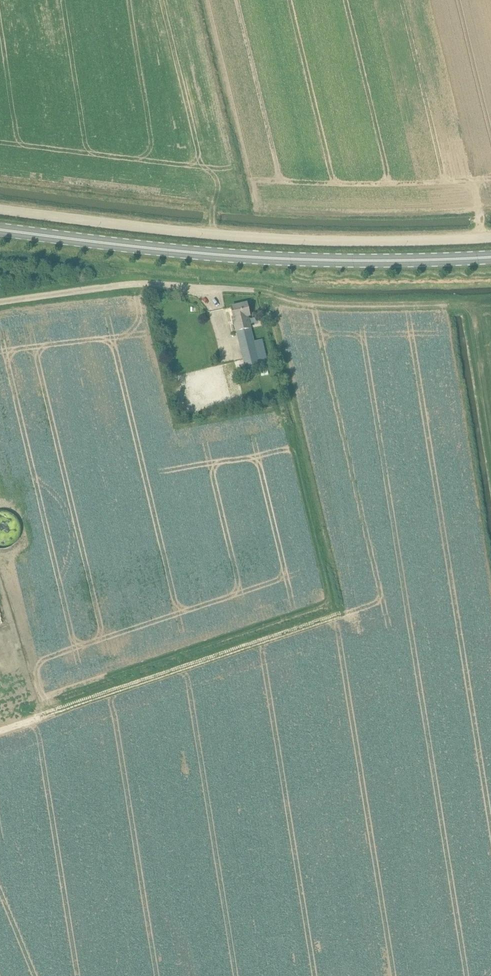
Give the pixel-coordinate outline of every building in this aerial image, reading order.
[(231,307),(233,317),(243,362),(245,370),(269,364),(262,340),(254,342),(247,317),(250,316),(249,313),(247,303),(231,307)]
